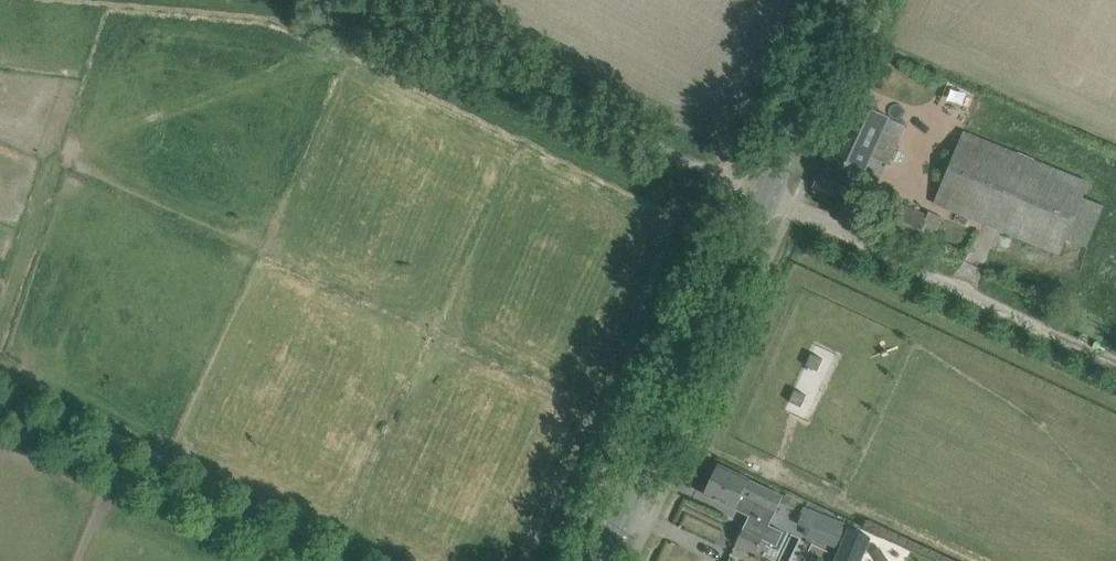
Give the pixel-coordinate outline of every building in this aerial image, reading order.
[(816,187),(849,202),(871,155),(889,163),(906,126),(856,102),(816,187)] [(1104,206),(1083,197),(1089,183),(964,132),(935,203),(1060,254),(1066,239),(1087,247),(1104,206)] [(928,217),(898,203),(878,195),(866,222),(916,244),(921,232),(935,238),(944,217),(930,211),(928,217)] [(784,496),(738,474),(718,465),(705,493),(750,515),(737,543),(756,553),(763,539),(777,546),(784,532),(770,525),(784,496)] [(811,528),(808,534),(837,547),(847,524),(806,507),(799,523),(811,528)] [(837,560),(861,560),(871,537),(850,528),(837,560)] [(871,552),(877,560),(889,560),(880,547),(871,552)]
